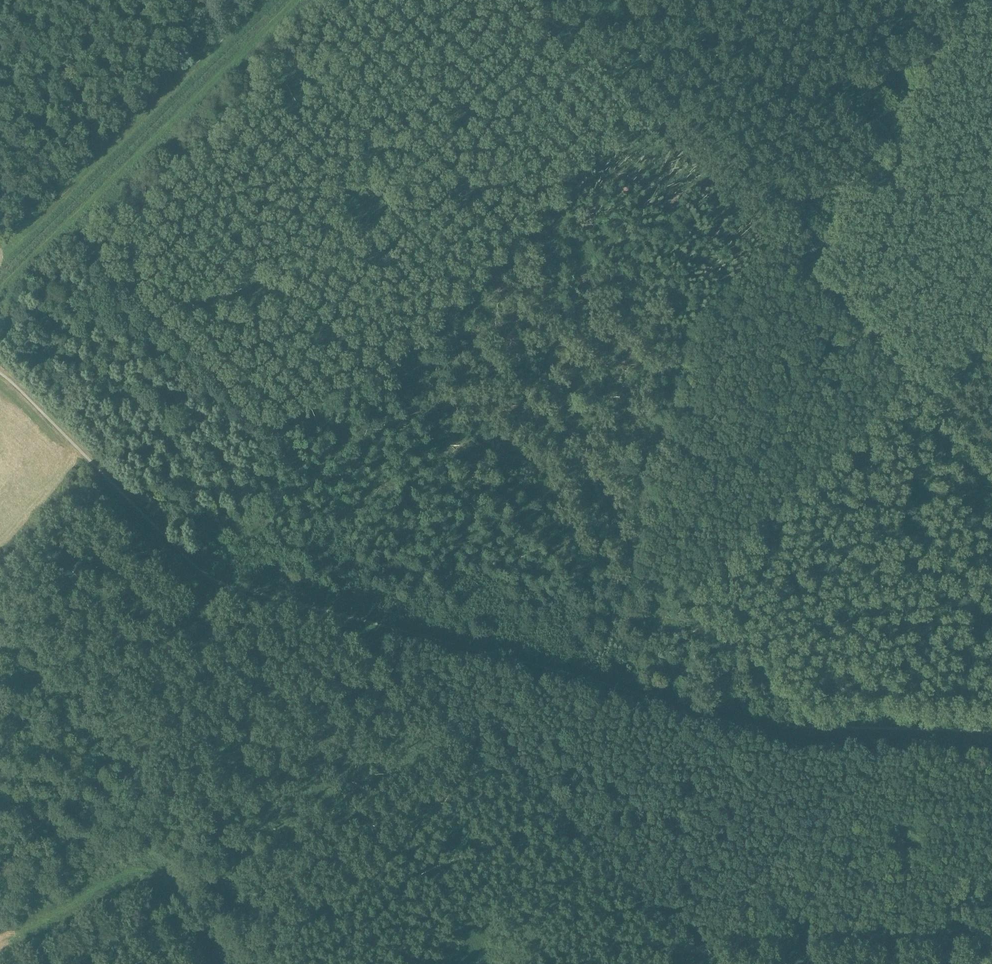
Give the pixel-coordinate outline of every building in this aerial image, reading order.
[(41,290),(36,297),(49,307),(54,300),(41,290)] [(101,320),(107,315),(99,306),(93,312),(101,320)]
